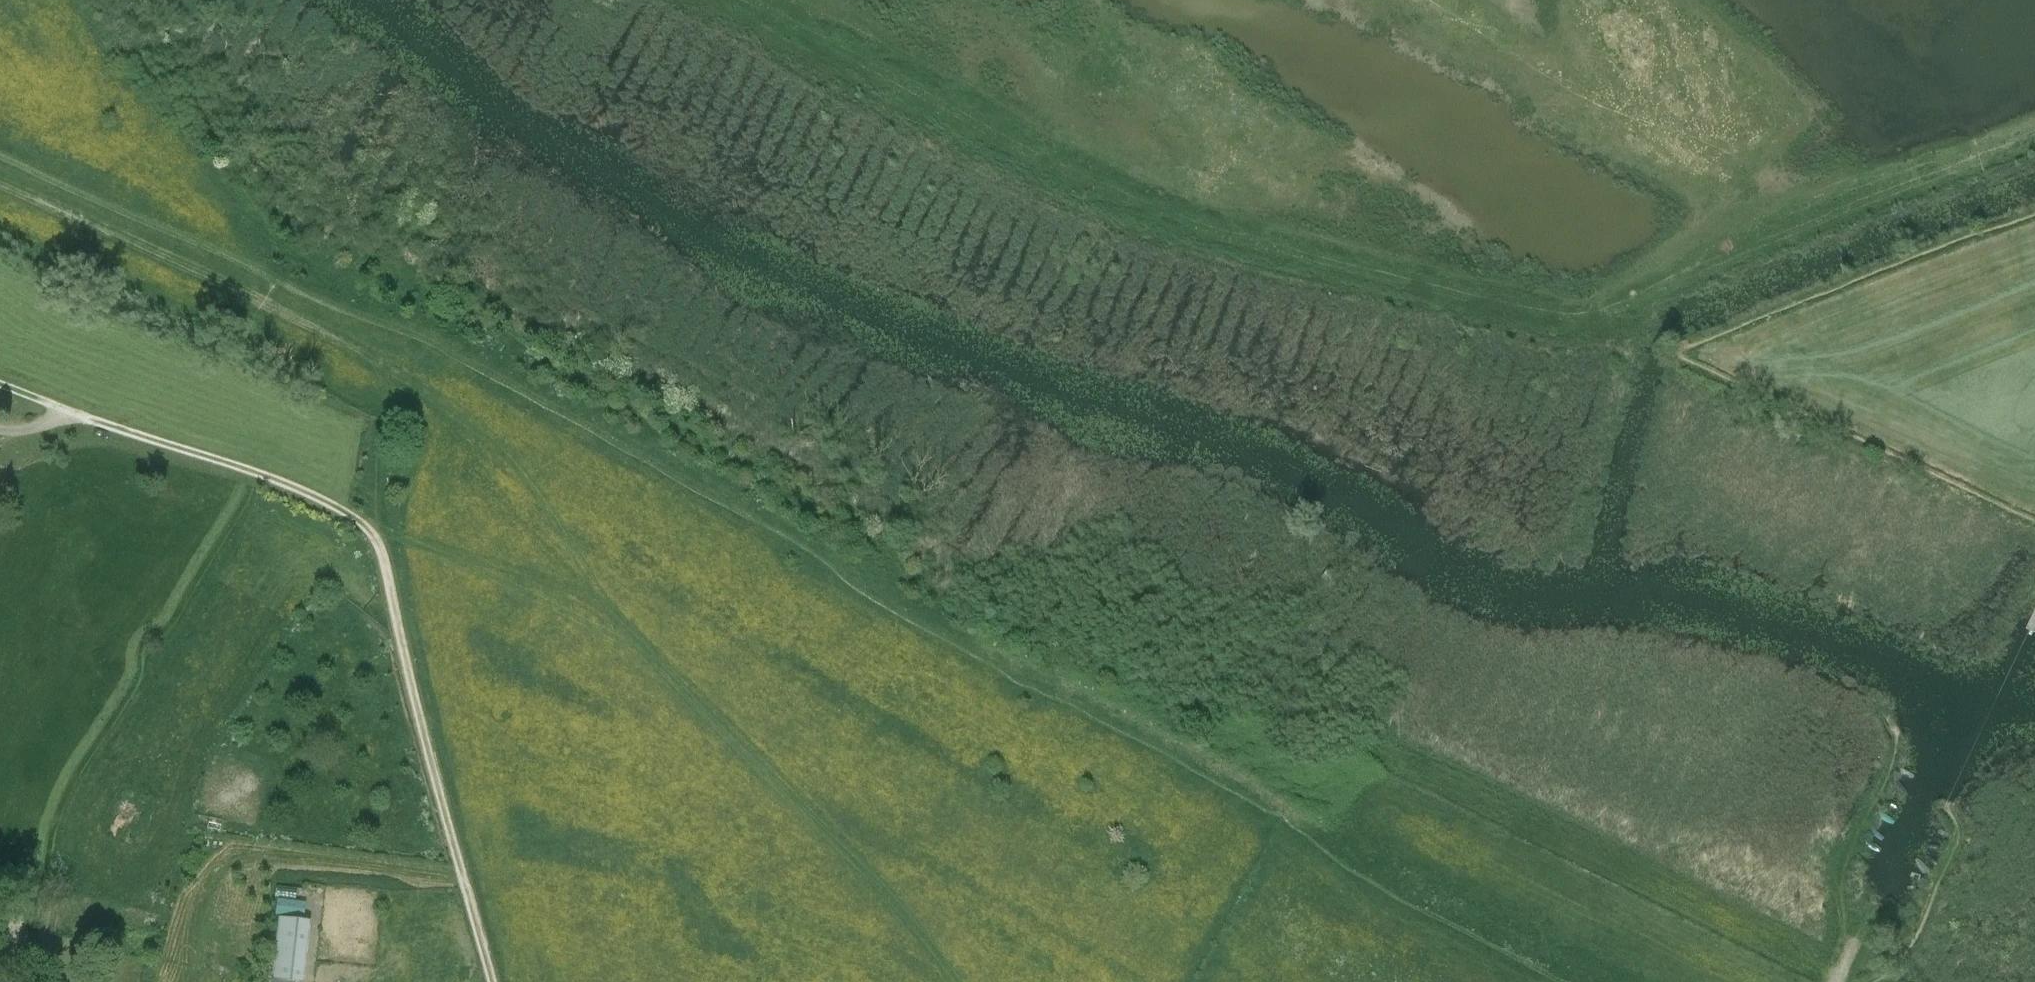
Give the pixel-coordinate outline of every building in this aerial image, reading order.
[(279,900),(278,915),(288,915),(288,910),(305,911),(305,901),(279,900)] [(306,920),(280,917),(273,979),(295,981),(299,981),(306,920)]
